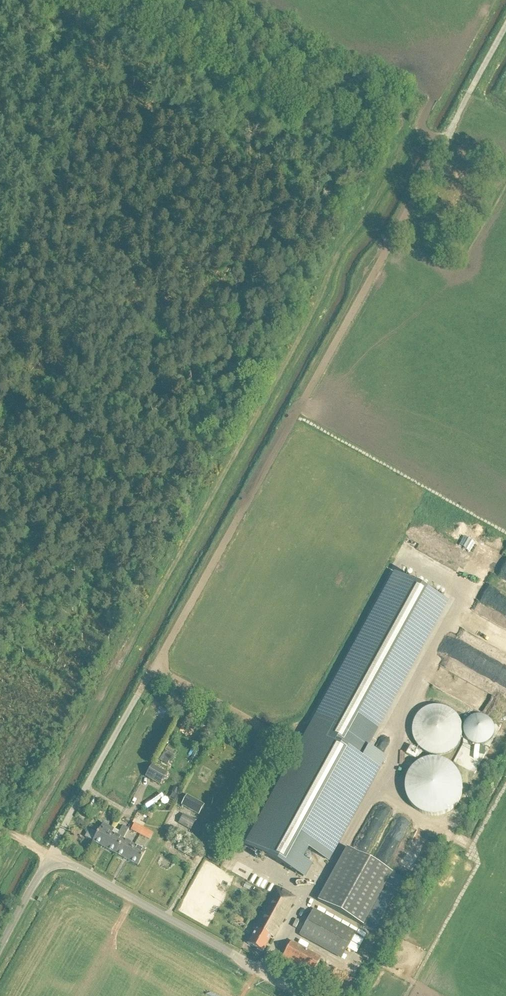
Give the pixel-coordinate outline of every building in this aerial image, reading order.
[(369,748),(449,601),(393,570),(307,730),(309,731),(379,769),(385,757),(369,748)] [(495,571),(489,582),(505,591),(505,577),(495,571)] [(487,615),(492,606),(480,598),(474,607),(487,615)] [(487,617),(478,631),(486,636),(495,622),(487,617)] [(413,728),(413,731),(413,734),(413,737),(414,739),(415,742),(417,744),(418,747),(420,749),(422,751),(424,752),(427,754),(430,755),(432,755),(435,756),(438,756),(441,756),(443,755),(446,755),(449,754),(451,752),(453,751),(455,749),(457,747),(459,744),(460,742),(461,739),(462,737),(462,734),(463,731),(462,728),(462,726),(461,723),(460,720),(459,718),(457,716),(455,714),(453,712),(451,710),(449,709),(446,708),(443,707),(441,706),(438,706),(435,706),(432,707),(430,708),(427,709),(424,710),(422,712),(420,714),(418,716),(417,718),(415,720),(414,723),(413,726),(413,728)] [(494,732),(495,731),(494,730),(494,728),(494,727),(494,726),(493,724),(492,723),(492,722),(491,721),(490,720),(489,719),(488,718),(487,717),(486,717),(484,716),(483,716),(482,715),(480,715),(479,715),(478,715),(476,715),(475,716),(474,716),(472,717),(471,717),(470,718),(469,719),(468,720),(467,721),(466,722),(465,723),(465,724),(464,726),(464,727),(464,728),(463,730),(463,731),(463,732),(464,734),(464,735),(464,736),(465,737),(465,739),(466,740),(467,741),(468,742),(469,743),(470,744),(471,744),(472,745),(474,746),(475,746),(476,746),(478,746),(479,746),(480,746),(482,746),(483,746),(484,746),(486,745),(487,744),(488,744),(489,743),(490,742),(491,741),(492,740),(492,739),(493,737),(494,736),(494,735),(494,734),(494,732)] [(306,878),(312,866),(303,861),(308,851),(328,862),(379,769),(309,731),(247,846),(306,878)] [(172,756),(168,753),(166,755),(161,762),(167,766),(172,758),(171,758),(172,756)] [(430,817),(432,817),(434,817),(436,817),(438,817),(442,816),(444,815),(446,814),(449,813),(452,811),(453,809),(455,808),(457,806),(458,805),(459,802),(460,800),(461,797),(462,794),(463,791),(463,788),(463,786),(462,784),(462,782),(461,780),(461,778),(460,776),(459,774),(458,773),(457,771),(455,769),(453,767),(451,766),(449,764),(447,763),(445,762),(444,761),(441,761),(439,760),(437,760),(433,760),(429,760),(426,761),(424,762),(421,763),(419,764),(418,765),(417,766),(415,767),(413,769),(412,771),(410,774),(408,776),(408,778),(407,779),(406,781),(406,784),(406,786),(406,787),(406,790),(406,792),(406,794),(407,796),(407,798),(408,800),(409,802),(411,806),(412,807),(414,809),(415,810),(417,811),(418,812),(420,813),(422,814),(424,815),(427,816),(428,816),(430,817)] [(145,778),(159,785),(166,774),(152,766),(145,778)] [(200,815),(205,805),(189,796),(183,805),(200,815)] [(181,823),(194,829),(199,819),(186,813),(181,823)] [(104,849),(111,835),(114,830),(102,824),(96,834),(89,831),(85,838),(92,842),(104,849)] [(140,835),(143,829),(134,824),(130,831),(140,835)] [(115,855),(122,841),(122,840),(128,830),(122,827),(116,837),(111,835),(104,849),(115,855)] [(143,829),(140,835),(149,840),(152,834),(143,829)] [(126,861),(133,847),(122,841),(115,855),(126,861)] [(177,851),(189,857),(193,859),(196,852),(181,845),(177,851)] [(133,847),(126,861),(137,867),(145,853),(144,852),(145,850),(141,848),(140,850),(133,847)] [(317,901),(363,926),(392,874),(346,849),(317,901)] [(273,939),(295,899),(275,888),(252,930),(255,931),(247,945),(261,952),(270,937),(273,939)] [(341,959),(355,933),(313,911),(299,936),(341,959)] [(311,976),(321,958),(290,942),(281,959),(311,976)]
